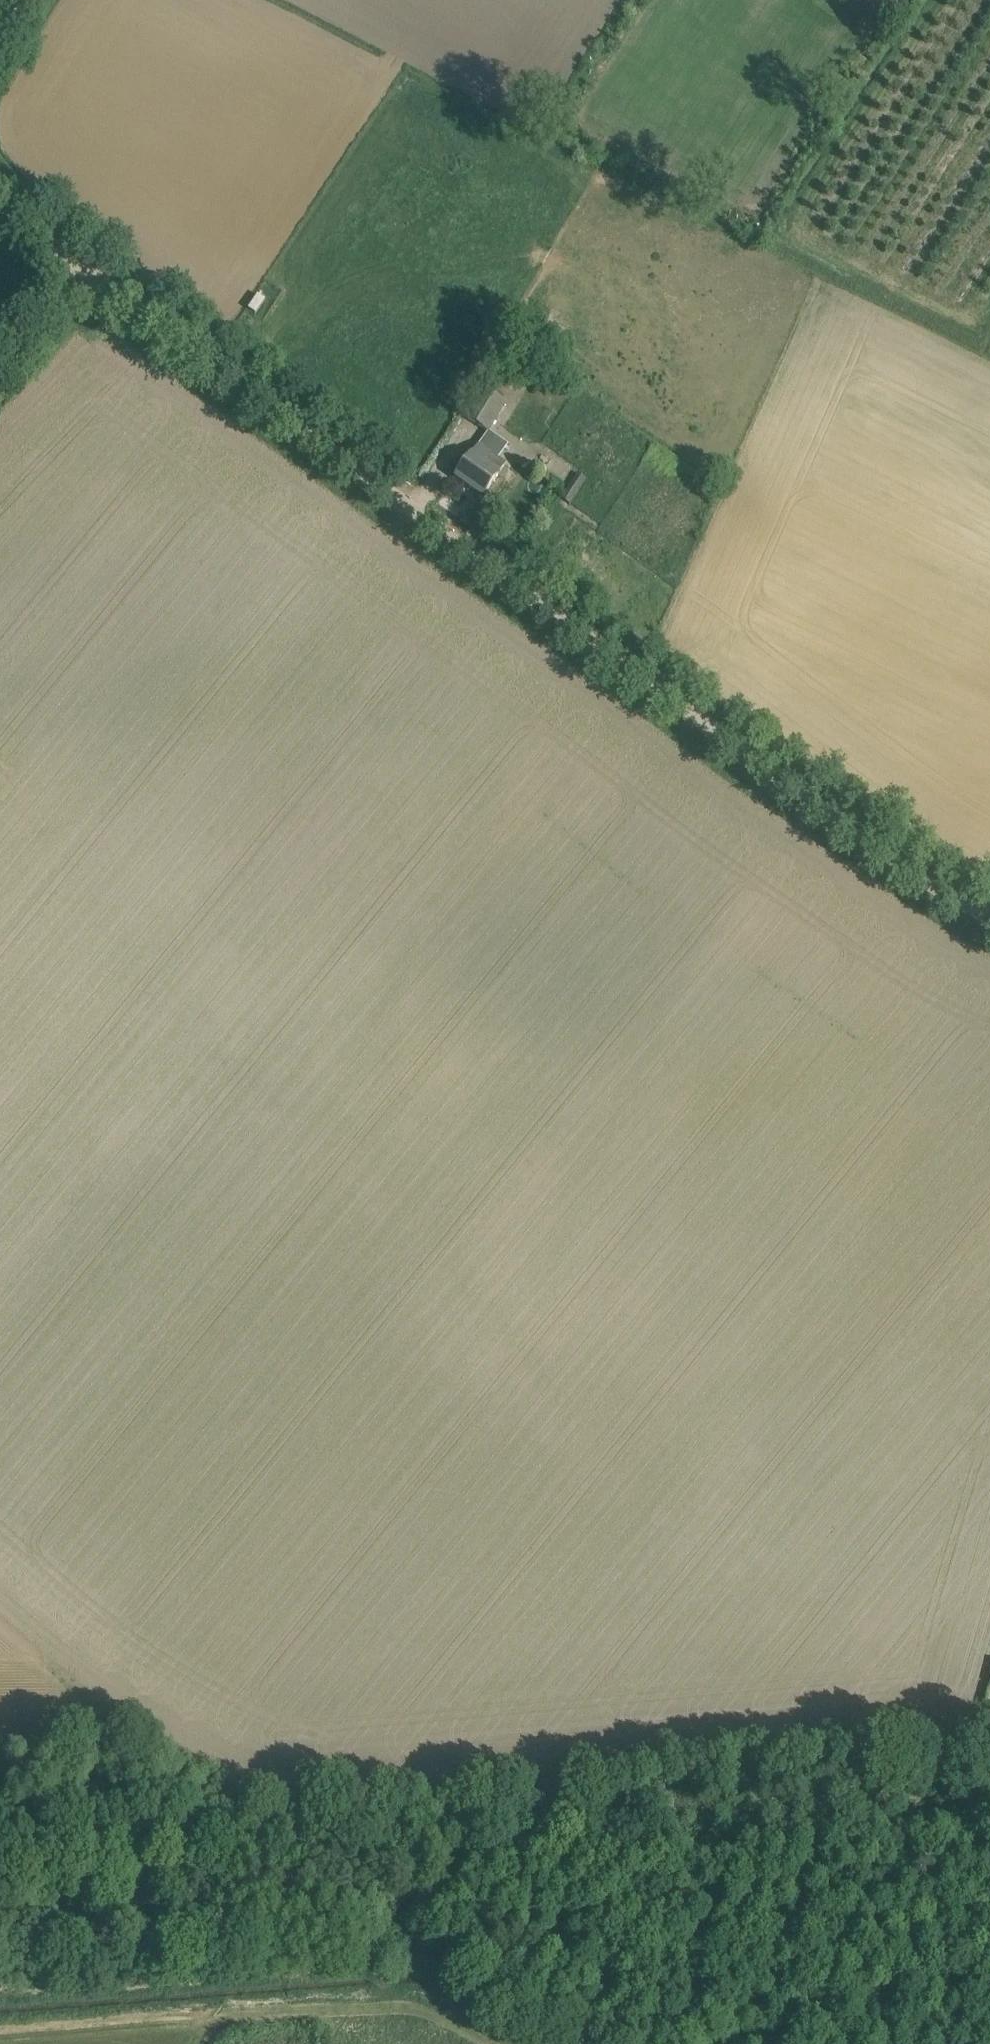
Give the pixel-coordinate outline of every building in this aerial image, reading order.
[(488,432),(500,411),(505,403),(482,389),(465,418),(488,432)] [(499,474),(506,464),(479,445),(472,455),(471,454),(455,477),(483,497),(499,474)] [(586,479),(575,472),(559,498),(570,505),(586,479)]
